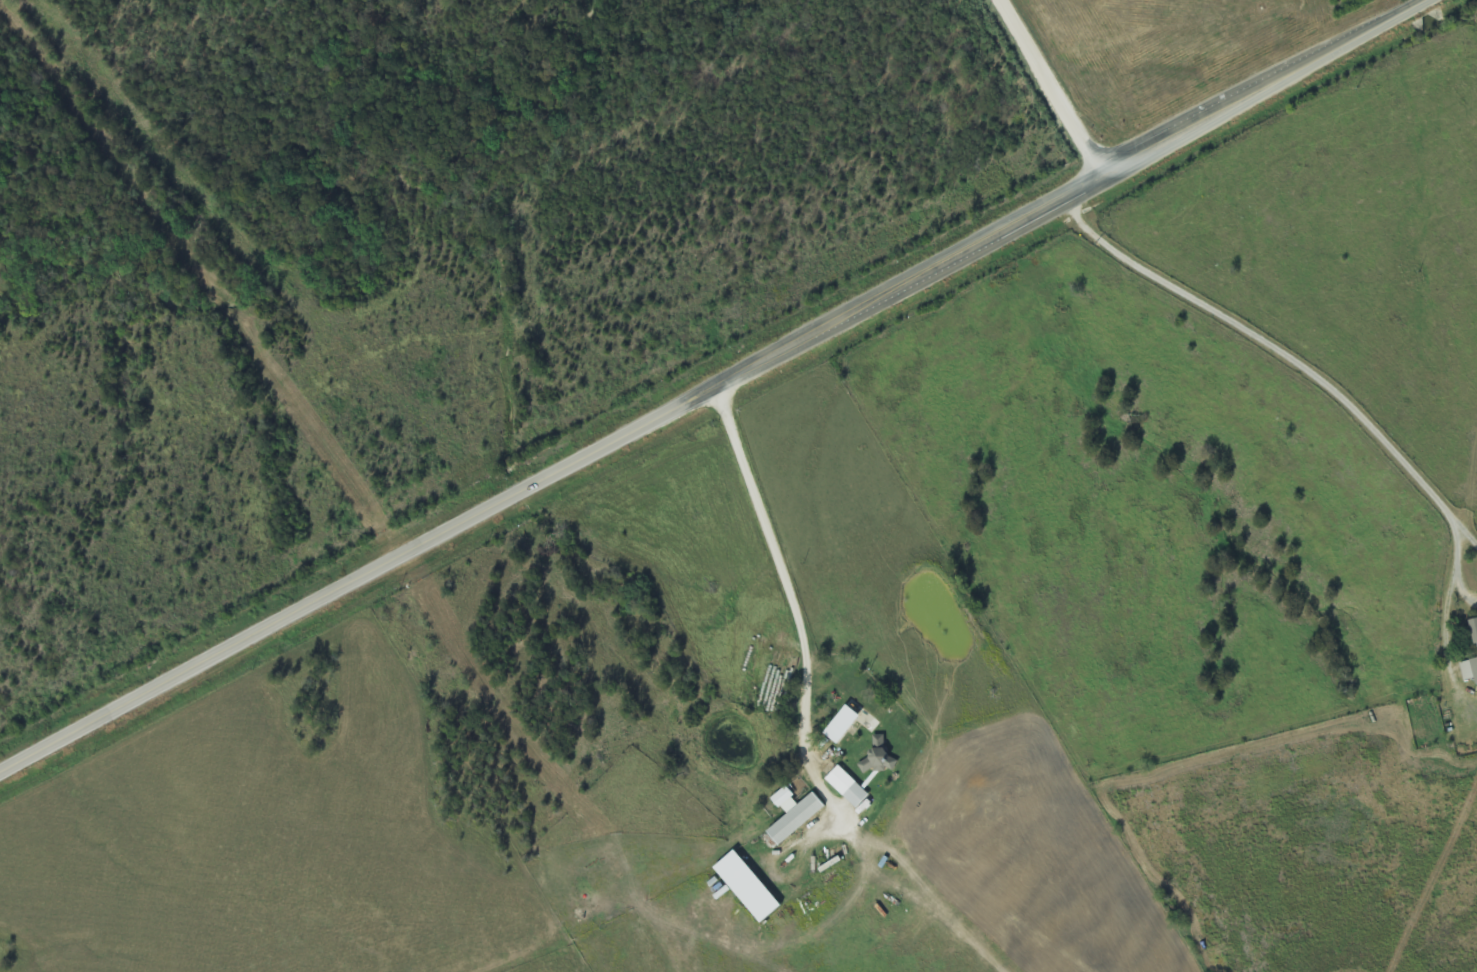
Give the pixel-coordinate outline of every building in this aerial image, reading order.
[(1472,644),(1476,643),(1476,619),(1467,621),(1472,644)] [(1459,663),(1463,682),(1474,679),(1475,685),(1476,684),(1476,659),(1459,663)] [(858,717),(845,706),(823,735),(835,745),(858,717)] [(884,736),(873,736),(873,751),(866,751),(866,763),(860,763),(860,772),(896,771),(896,758),(884,758),(884,736)] [(824,779),(856,810),(869,796),(837,766),(824,779)] [(777,846),(822,809),(810,795),(798,805),(784,788),(771,799),(785,816),(765,832),(777,846)] [(779,907),(733,851),(712,868),(758,924),(779,907)]
